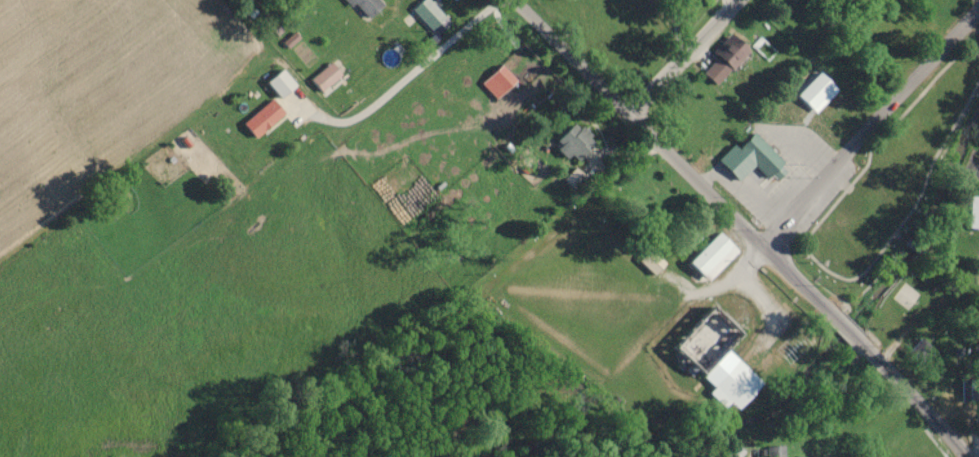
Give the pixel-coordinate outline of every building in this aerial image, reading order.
[(360,17),(344,0),(374,0),(376,2),(360,17)] [(428,0),(424,0),(413,11),(433,31),(446,18),(428,0)] [(722,27),(746,50),(727,70),(725,68),(711,82),(699,70),(712,56),(702,48),(722,27)] [(341,77),(331,64),(311,79),(321,92),(341,77)] [(495,65),(510,81),(491,99),(476,83),(495,65)] [(813,72),(832,89),(809,113),(791,95),(813,72)] [(285,115),(273,100),(243,124),(255,139),(285,115)] [(577,126),(592,143),(569,164),(549,143),(569,124),(574,129),(577,126)] [(749,129),(715,164),(734,183),(749,167),(769,186),(787,167),(749,129)] [(964,195),(978,196),(978,228),(962,228),(964,195)] [(712,232),(732,251),(702,282),(683,263),(712,232)] [(706,306),(736,335),(698,375),(668,347),(706,306)] [(912,333),(927,349),(912,363),(897,348),(912,333)] [(731,358),(756,382),(732,407),(725,400),(718,406),(703,392),(708,387),(706,385),(731,358)] [(962,381),(963,401),(978,400),(978,380),(962,381)] [(966,417),(978,416),(978,433),(966,433),(966,417)] [(737,451),(732,456),(719,456),(729,445),(737,451)] [(777,446),(777,456),(762,456),(761,446),(777,446)]
